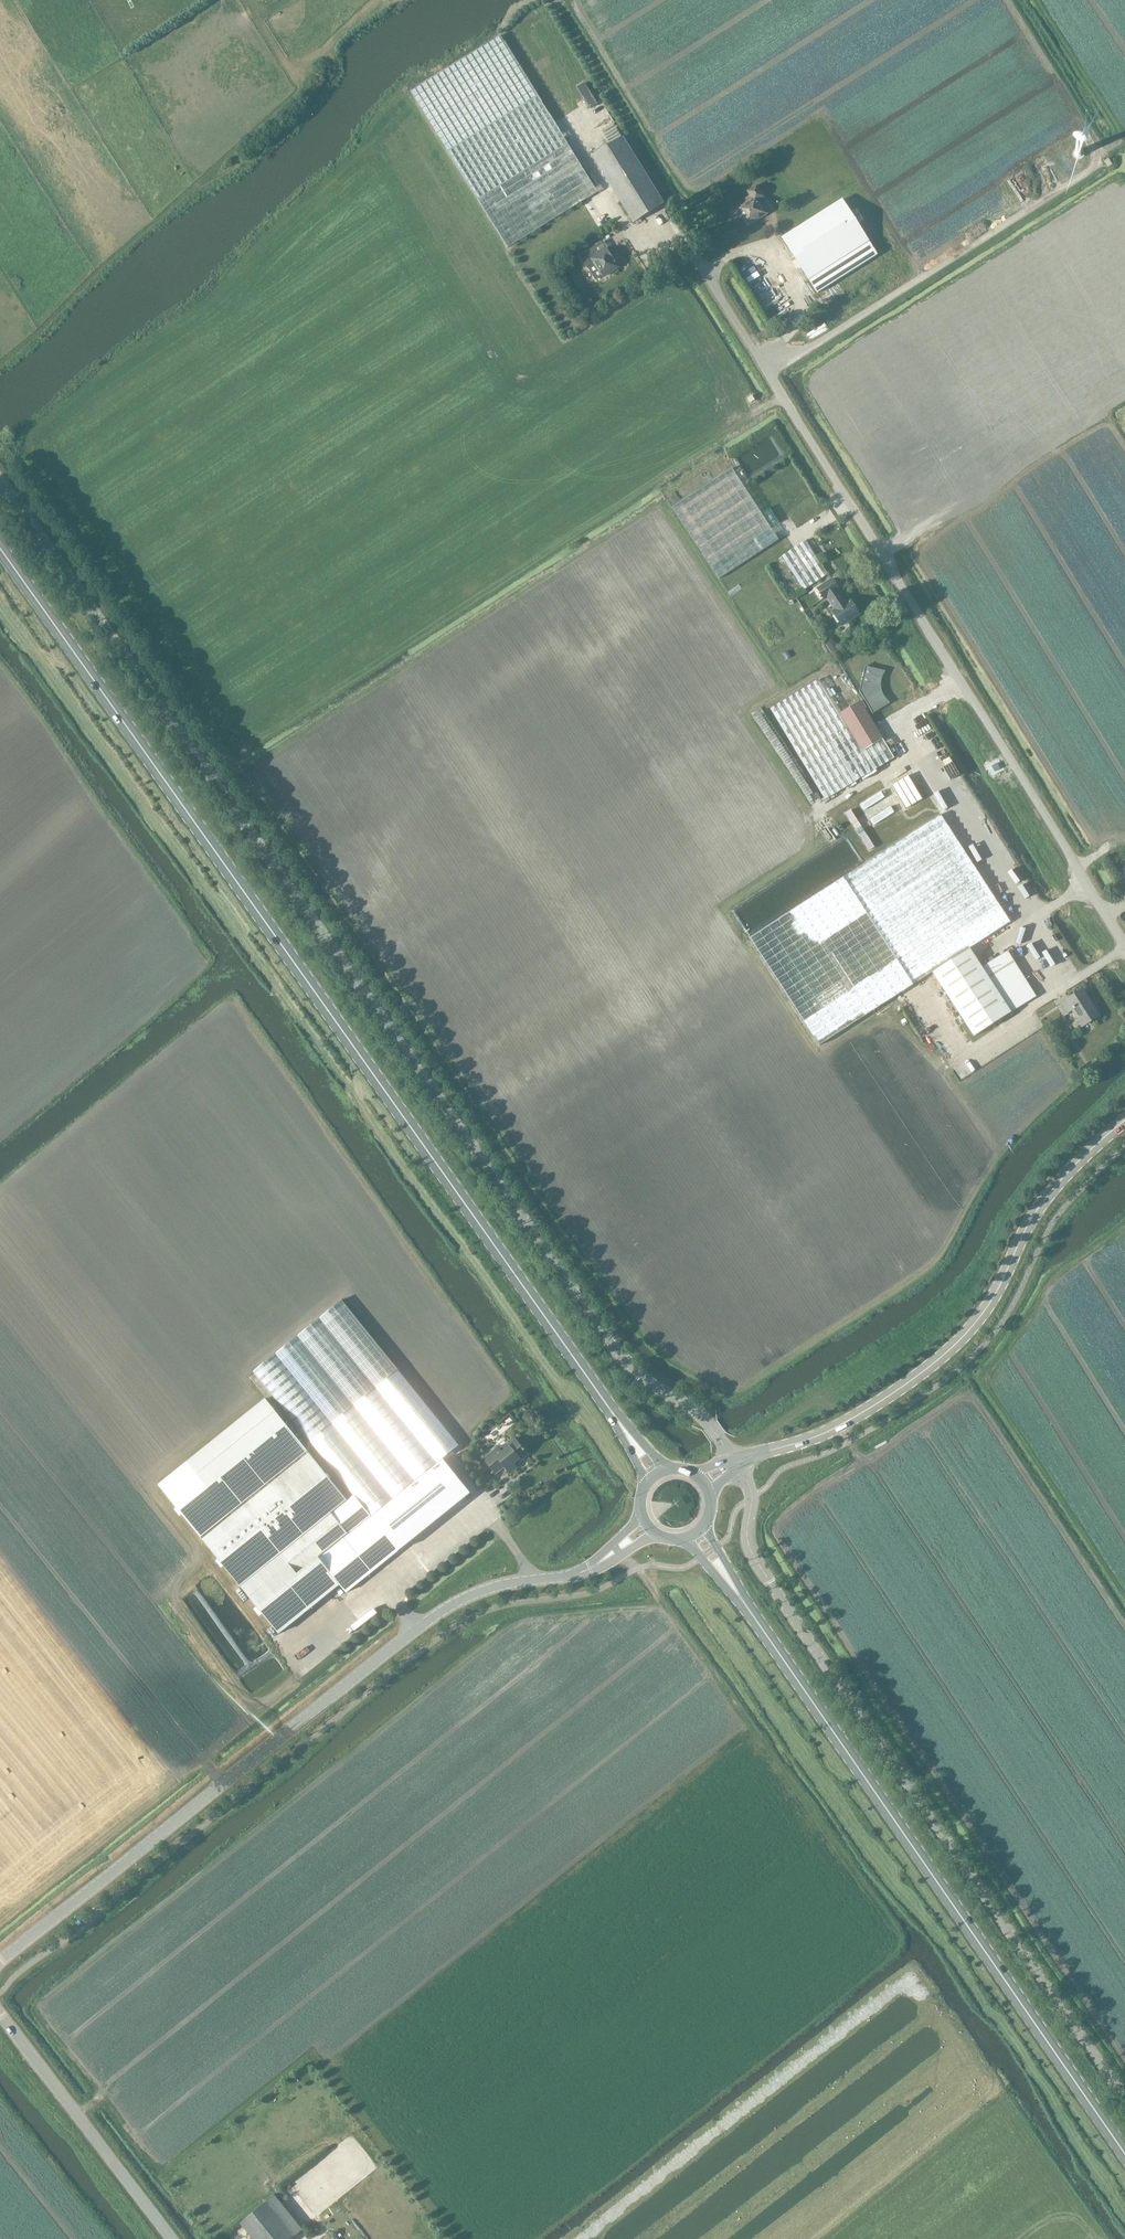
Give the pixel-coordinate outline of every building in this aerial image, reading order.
[(597,192),(538,95),(501,35),(411,91),(507,248),(597,192)] [(592,156),(610,185),(634,223),(664,204),(623,137),(592,156)] [(1074,153),(1074,154),(1074,155),(1074,156),(1074,157),(1075,157),(1075,158),(1076,158),(1077,159),(1078,159),(1079,159),(1080,158),(1081,158),(1081,157),(1082,157),(1082,156),(1082,155),(1082,154),(1082,153),(1082,152),(1081,151),(1080,150),(1079,150),(1078,150),(1077,150),(1076,150),(1075,151),(1074,152),(1074,153)] [(760,215),(766,211),(758,200),(764,196),(757,185),(747,191),(752,199),(738,208),(748,225),(761,217),(760,215)] [(800,226),(782,237),(809,279),(816,291),(818,293),(877,255),(869,241),(843,202),(842,200),(800,226)] [(607,249),(598,255),(593,248),(579,257),(594,280),(602,275),(603,277),(618,267),(607,249)] [(672,508),(718,579),(779,539),(732,468),(672,508)] [(781,556),(803,590),(828,574),(805,540),(781,556)] [(846,603),(838,591),(839,590),(831,579),(817,589),(824,600),(826,599),(835,611),(833,612),(842,626),(859,614),(850,600),(846,603)] [(785,590),(790,588),(787,580),(782,582),(785,590)] [(836,663),(825,670),(829,675),(840,668),(836,663)] [(866,666),(860,691),(873,713),(873,712),(888,702),(885,698),(883,696),(882,693),(881,691),(879,691),(878,685),(880,685),(880,682),(880,679),(881,677),(884,671),(866,667),(867,666),(866,666)] [(837,675),(831,678),(842,696),(848,693),(837,675)] [(819,679),(770,709),(825,800),(874,770),(894,758),(883,739),(863,751),(840,713),(819,679)] [(860,701),(840,713),(863,751),(883,739),(860,701)] [(961,773),(950,756),(928,770),(938,787),(961,773)] [(842,841),(899,812),(883,781),(826,809),(842,841)] [(940,814),(843,877),(912,985),(932,972),(950,960),(969,947),(1010,921),(940,814)] [(787,848),(804,878),(823,867),(816,854),(814,855),(804,838),(787,848)] [(843,877),(750,938),(819,1045),(912,985),(843,877)] [(411,947),(414,956),(421,954),(418,945),(411,947)] [(950,960),(932,972),(974,1037),(1011,1013),(981,966),(969,947),(950,960)] [(1007,949),(981,966),(1012,1012),(1022,1005),(1037,995),(1007,949)] [(1099,1015),(1095,1009),(1083,989),(1065,1000),(1062,1003),(1068,1012),(1072,1009),(1082,1026),(1099,1015)] [(315,1448),(378,1525),(385,1519),(378,1510),(443,1458),(459,1445),(342,1300),(253,1372),(310,1442),(315,1448)] [(265,1398),(158,1484),(202,1538),(309,1451),(265,1398)] [(515,1465),(528,1454),(515,1439),(501,1451),(498,1447),(484,1458),(495,1472),(504,1465),(510,1473),(517,1467),(515,1465)] [(398,1551),(378,1525),(315,1448),(243,1507),(202,1539),(278,1634),(340,1584),(347,1592),(398,1551)] [(385,1519),(378,1525),(398,1551),(399,1552),(471,1494),(443,1458),(378,1510),(385,1519)] [(240,2222),(254,2238),(290,2238),(302,2229),(275,2194),(240,2222)]
